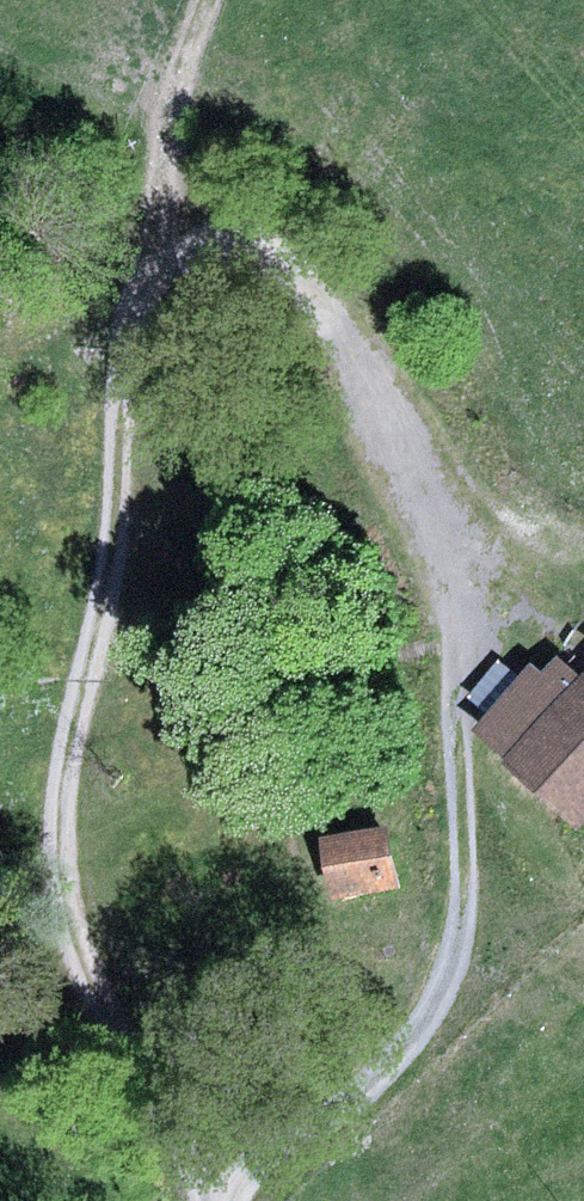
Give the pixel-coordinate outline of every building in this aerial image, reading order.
[(582,676),(557,657),(542,672),(531,665),(472,731),(580,830),(583,825),(583,674),(582,676)] [(386,825),(321,838),(333,901),(398,889),(386,825)]
